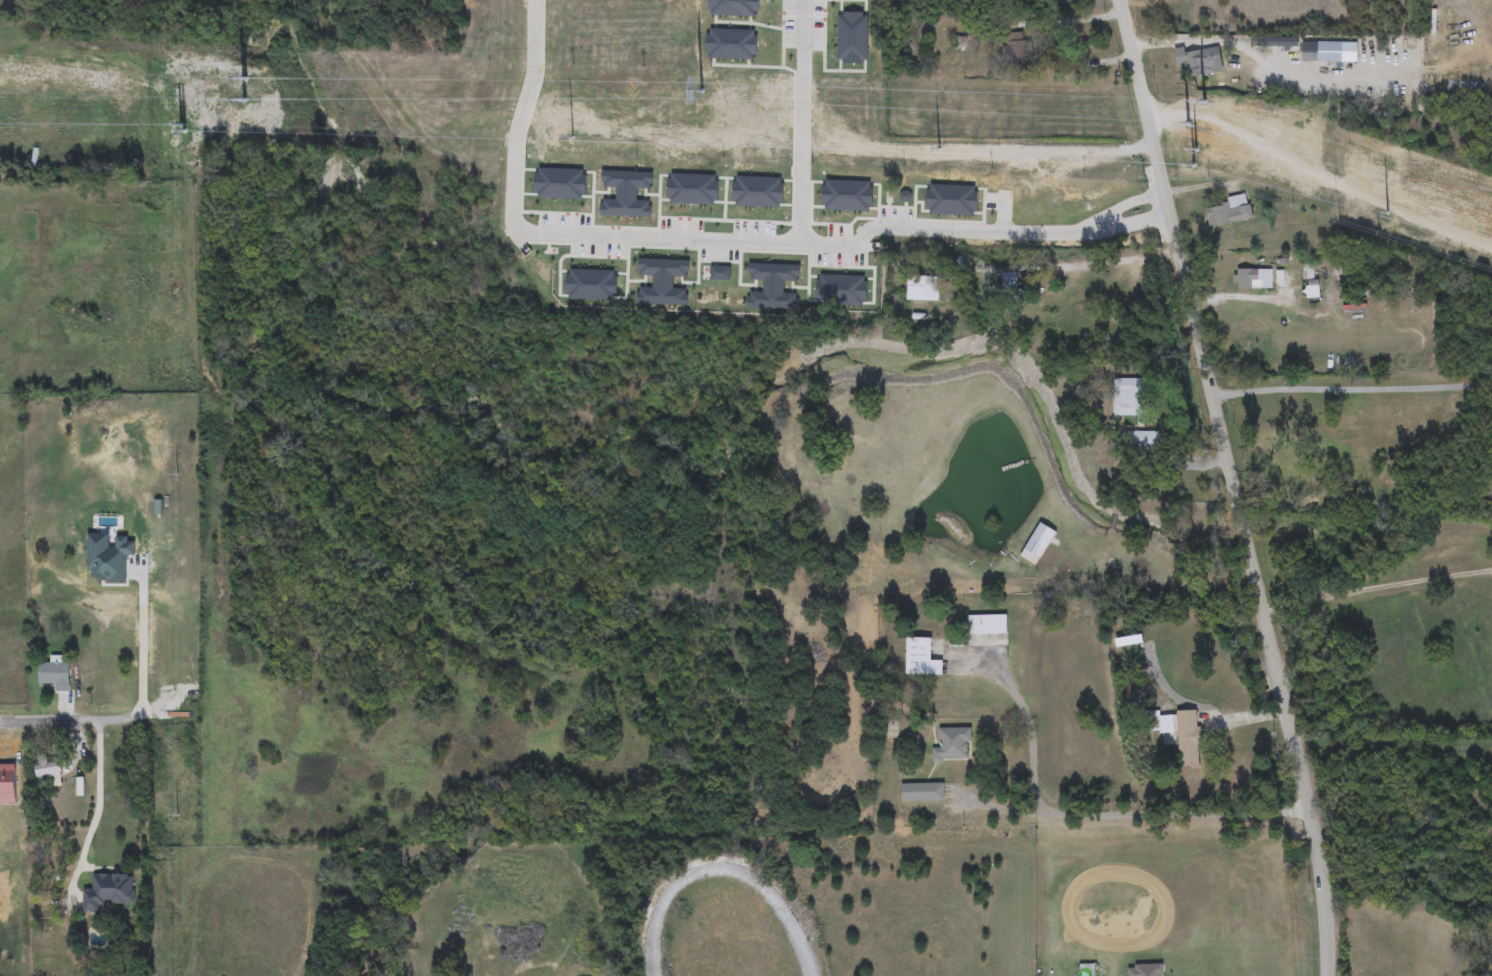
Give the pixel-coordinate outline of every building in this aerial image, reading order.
[(1024,33),(1024,42),(1036,42),(1036,62),(1002,62),(1002,33),(1024,33)] [(1342,62),(1301,62),(1301,43),(1342,43),(1342,62)] [(1175,50),(1184,48),(1185,52),(1210,49),(1214,75),(1179,80),(1175,50)] [(744,179),(727,179),(727,229),(744,229),(744,179)] [(1209,228),(1205,207),(1247,198),(1251,219),(1209,228)] [(970,258),(970,273),(957,273),(957,258),(970,258)] [(1338,273),(1338,261),(1361,261),(1361,273),(1338,273)] [(1270,271),(1270,288),(1235,288),(1235,271),(1270,271)] [(939,277),(939,302),(907,302),(907,277),(939,277)] [(1113,416),(1113,379),(1145,379),(1145,416),(1113,416)] [(1158,433),(1158,448),(1124,448),(1124,433),(1158,433)] [(1019,556),(1040,523),(1056,533),(1035,566),(1019,556)] [(1006,615),(1006,636),(967,636),(967,615),(1006,615)] [(905,675),(905,638),(931,638),(931,661),(941,661),(941,675),(905,675)] [(69,692),(54,692),(54,684),(38,684),(38,664),(69,663),(69,692)] [(1177,712),(1199,711),(1200,766),(1178,767),(1177,712)] [(970,760),(931,760),(931,748),(937,748),(937,729),(970,729),(970,760)] [(36,781),(35,756),(47,755),(47,764),(61,764),(61,780),(36,781)] [(901,785),(944,785),(944,802),(901,802),(901,785)] [(1163,966),(1163,975),(1128,975),(1128,966),(1163,966)]
